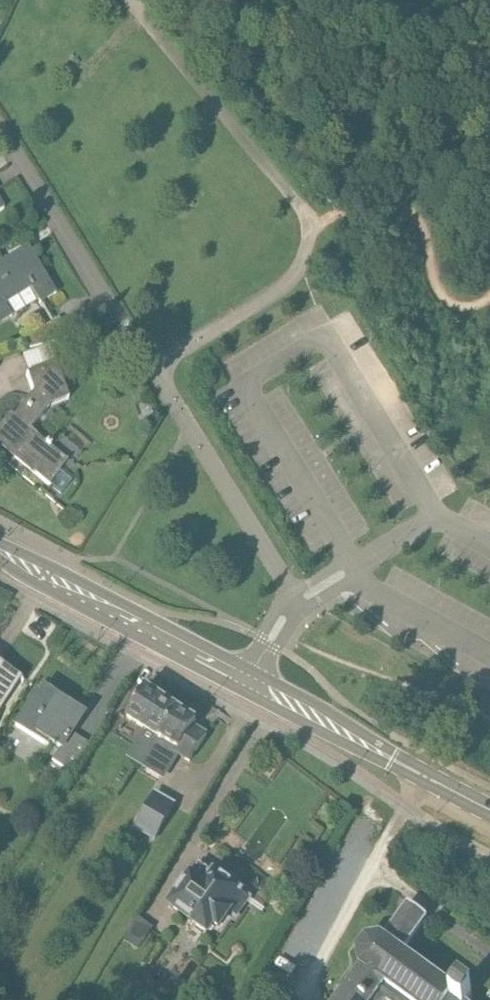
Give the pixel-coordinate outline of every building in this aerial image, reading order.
[(30,246),(0,264),(0,324),(12,316),(3,302),(29,286),(40,304),(41,303),(39,301),(54,292),(55,295),(56,294),(28,248),(30,247),(30,246)] [(59,319),(58,319),(25,339),(24,339),(29,348),(70,338),(70,337),(68,338),(57,321),(59,319)] [(5,442),(18,453),(15,456),(33,472),(50,486),(51,485),(48,483),(65,463),(29,431),(50,405),(67,400),(55,364),(26,374),(26,375),(33,394),(7,426),(3,423),(0,427),(0,448),(5,442)] [(18,680),(21,682),(22,681),(0,666),(0,709),(18,680)] [(177,709),(178,709),(146,688),(127,718),(156,737),(139,765),(158,779),(175,753),(190,762),(207,735),(200,731),(198,734),(191,730),(196,721),(177,709)] [(52,761),(71,774),(89,745),(71,733),(80,719),(66,710),(68,707),(65,705),(63,708),(52,701),(54,698),(53,697),(31,730),(60,748),(52,761)] [(155,794),(134,830),(154,841),(175,805),(155,794)] [(222,880),(200,864),(170,905),(207,933),(214,923),(218,927),(229,912),(235,916),(248,898),(236,890),(238,884),(233,879),(227,876),(222,880)] [(472,996),(459,986),(455,992),(406,956),(401,952),(426,918),(426,919),(427,917),(408,903),(383,939),(381,937),(366,939),(358,951),(360,965),(361,966),(336,999),(469,999),(472,996)] [(143,946),(153,927),(139,919),(129,938),(143,946)]
